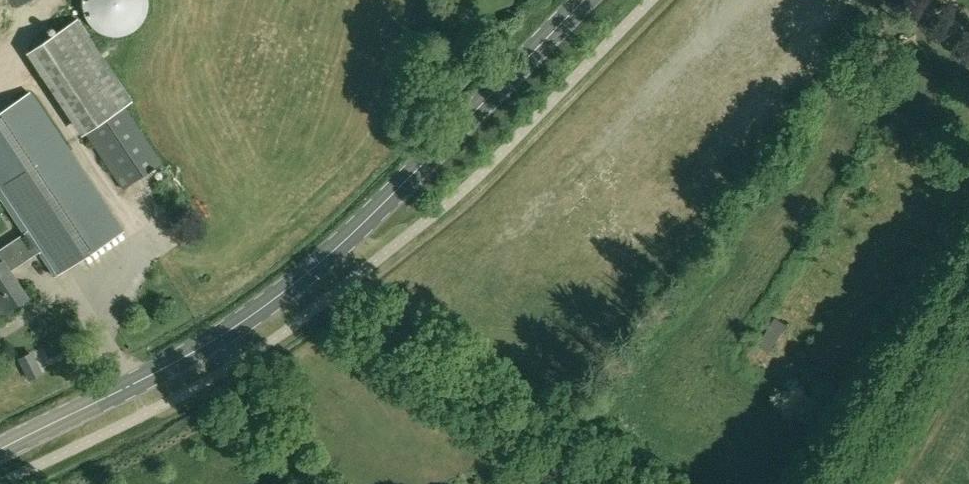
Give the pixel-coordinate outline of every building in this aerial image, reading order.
[(82,6),(84,14),(85,18),(90,24),(96,30),(103,33),(110,35),(114,36),(118,36),(122,35),(126,34),(130,32),(133,30),(136,27),(142,21),(144,18),(147,11),(147,7),(148,3),(147,0),(82,0),(82,6)] [(122,187),(160,162),(123,105),(131,100),(75,17),(32,46),(87,128),(84,130),(122,187)] [(0,112),(0,194),(25,232),(0,249),(0,315),(26,297),(9,271),(38,252),(54,276),(121,232),(29,92),(0,112)] [(773,352),(788,328),(772,318),(757,343),(773,352)] [(31,354),(19,360),(24,369),(36,363),(31,354)]
